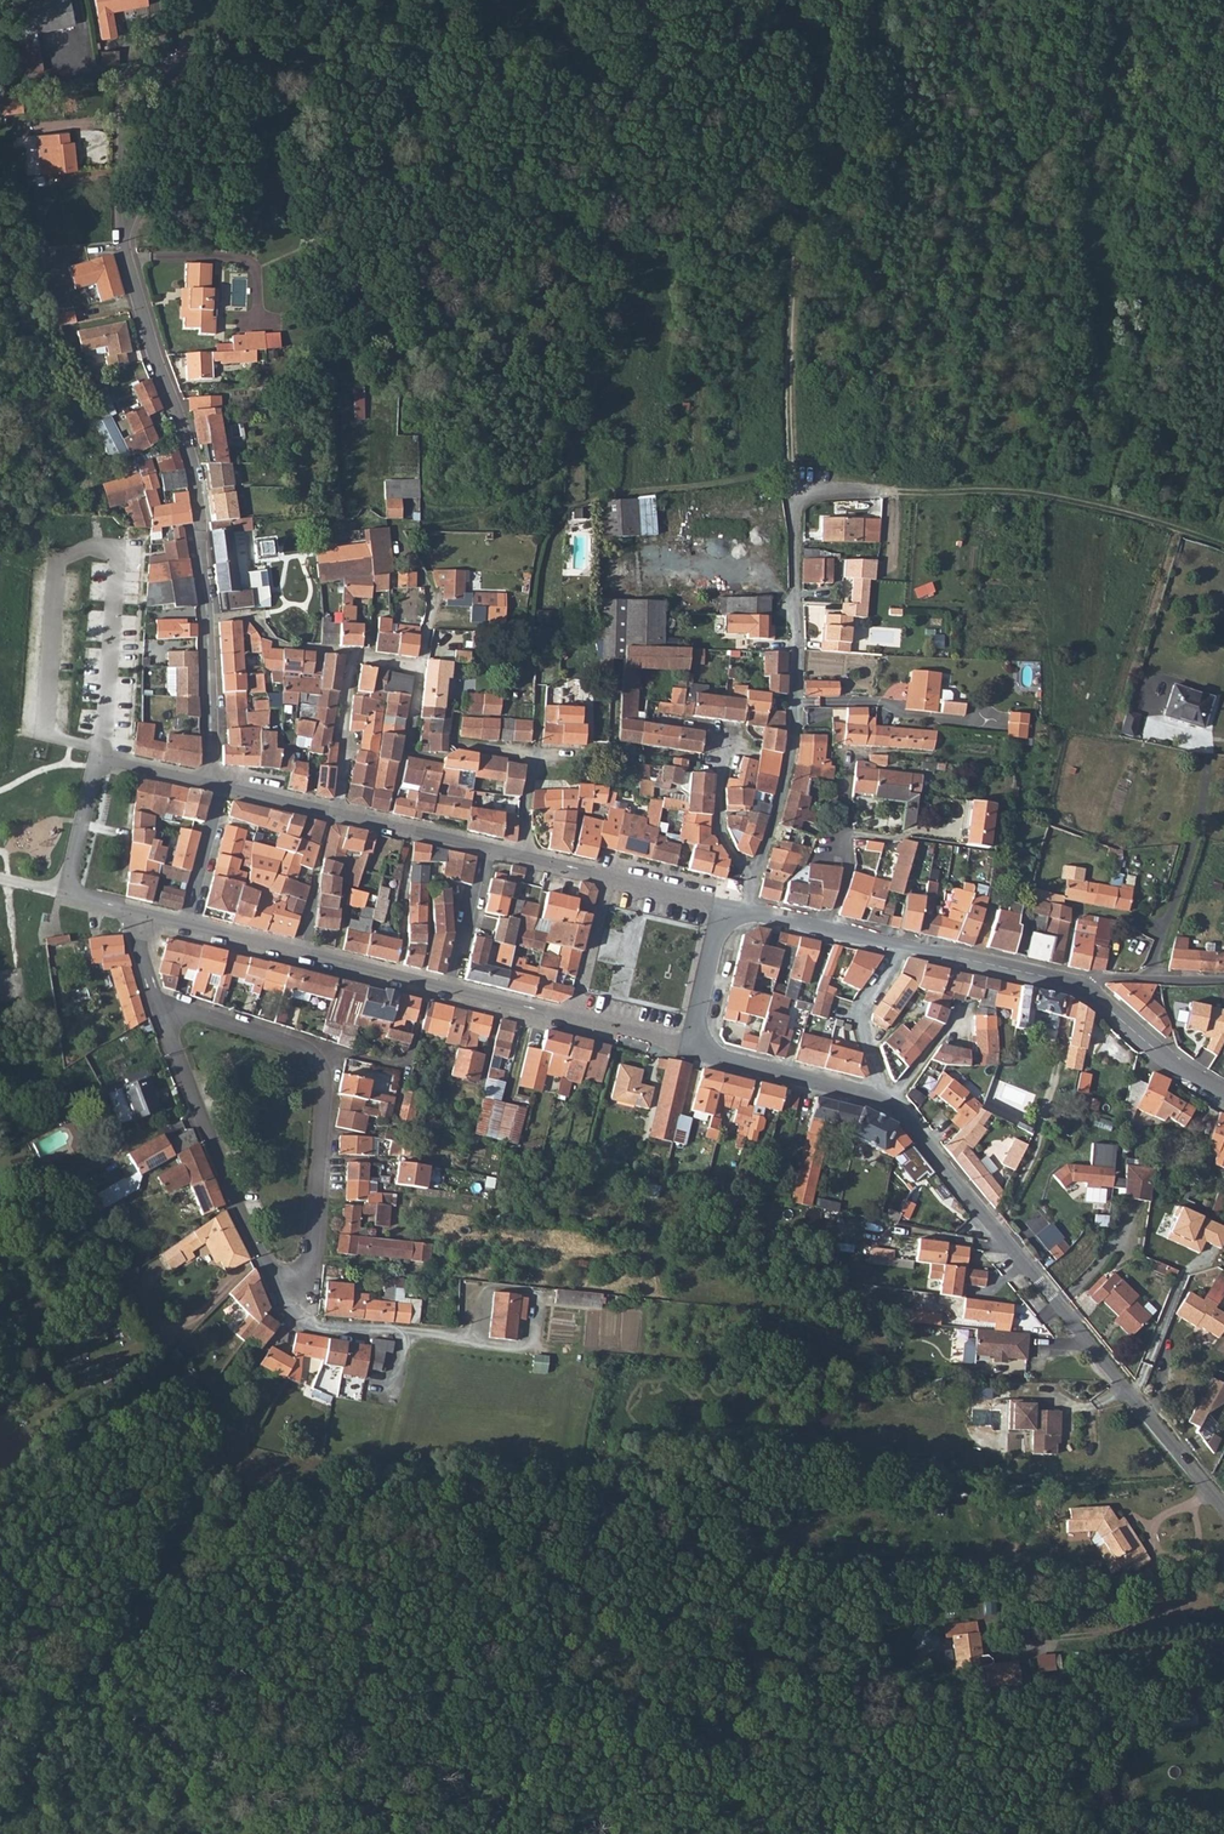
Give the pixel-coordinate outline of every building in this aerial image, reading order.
[(30,0),(15,2),(27,72),(42,70),(36,30),(30,0)] [(36,30),(76,24),(72,0),(30,0),(36,30)] [(99,38),(114,36),(109,13),(146,6),(145,0),(92,0),(99,38)] [(98,50),(98,63),(116,63),(116,50),(98,50)] [(28,122),(26,107),(13,109),(13,106),(2,107),(5,125),(28,122)] [(79,172),(79,144),(74,144),(74,134),(43,135),(43,172),(79,172)] [(179,303),(178,324),(178,332),(195,333),(195,337),(211,337),(211,321),(208,321),(209,304),(214,304),(214,294),(205,293),(206,269),(181,268),(180,295),(184,295),(184,303),(179,303)] [(174,324),(178,324),(179,303),(184,303),(184,295),(180,295),(175,295),(174,324)] [(130,355),(123,325),(74,337),(80,357),(104,351),(107,360),(104,361),(107,371),(127,366),(124,356),(130,355)] [(229,356),(250,355),(261,355),(261,338),(242,339),(242,342),(229,343),(229,356)] [(229,356),(179,360),(181,385),(207,384),(206,365),(213,365),(214,368),(250,366),(250,355),(229,356)] [(250,355),(250,366),(262,365),(261,355),(250,355)] [(158,413),(147,382),(130,389),(138,410),(121,418),(126,433),(115,438),(126,459),(155,446),(143,419),(158,413)] [(96,385),(84,392),(91,404),(103,397),(96,385)] [(351,419),(362,419),(361,385),(350,385),(351,419)] [(185,401),(186,416),(189,415),(211,414),(215,414),(215,400),(185,401)] [(126,459),(115,438),(101,413),(88,420),(107,467),(126,459)] [(189,415),(191,424),(214,423),(211,414),(189,415)] [(192,426),(195,441),(218,440),(214,423),(191,424),(192,426)] [(199,444),(202,456),(221,455),(219,445),(213,445),(212,442),(218,441),(218,440),(195,441),(196,445),(199,444)] [(176,458),(174,451),(152,460),(158,478),(181,473),(176,458)] [(204,466),(205,467),(224,466),(221,455),(202,456),(204,466)] [(147,462),(131,468),(136,480),(141,479),(151,476),(147,462)] [(205,467),(204,467),(205,473),(206,481),(203,481),(204,492),(233,488),(230,466),(224,466),(205,467)] [(125,507),(134,533),(148,535),(150,521),(136,480),(131,468),(126,470),(128,475),(99,486),(108,513),(125,507)] [(381,479),(382,518),(400,518),(400,497),(416,497),(416,478),(381,479)] [(150,521),(148,535),(148,541),(160,539),(158,531),(170,529),(167,509),(156,511),(152,493),(155,492),(151,479),(143,482),(141,479),(136,480),(150,521)] [(184,492),(183,483),(166,485),(167,494),(184,492)] [(206,499),(234,494),(233,488),(204,492),(206,499)] [(212,517),(213,524),(238,521),(234,494),(206,499),(207,510),(211,510),(212,517)] [(179,508),(182,527),(189,526),(185,495),(171,497),(172,509),(179,508)] [(600,539),(653,536),(650,498),(634,500),(633,503),(598,505),(600,539)] [(167,509),(170,529),(180,527),(182,527),(179,508),(172,509),(167,509)] [(233,592),(233,593),(268,591),(265,571),(247,572),(242,531),(252,530),(251,518),(238,521),(213,524),(209,524),(210,532),(208,532),(216,594),(222,593),(233,592)] [(817,543),(874,545),(877,520),(818,520),(817,543)] [(370,557),(316,564),(318,584),(335,581),(343,580),(372,576),(388,574),(393,573),(389,528),(368,530),(370,557)] [(182,545),(181,533),(179,533),(171,535),(171,539),(173,546),(182,545)] [(166,547),(161,548),(163,559),(164,569),(186,566),(182,545),(173,546),(166,547)] [(798,550),(799,560),(819,561),(819,550),(798,550)] [(163,559),(146,560),(146,571),(164,569),(163,559)] [(799,560),(800,585),(830,585),(830,562),(819,561),(799,560)] [(875,563),(841,560),(840,578),(849,579),(847,605),(839,604),(838,616),(847,617),(865,618),(868,580),(874,581),(875,563)] [(164,569),(146,571),(144,589),(163,588),(189,585),(186,566),(164,569)] [(470,577),(470,573),(442,572),(430,573),(437,590),(442,590),(442,597),(442,602),(462,602),(463,577),(470,577)] [(388,574),(372,576),(371,591),(388,590),(388,574)] [(399,576),(400,591),(418,590),(417,575),(399,576)] [(340,625),(339,645),(339,647),(361,647),(362,626),(354,625),(355,607),(350,607),(351,598),(371,598),(371,591),(372,576),(343,580),(342,591),(340,625)] [(911,589),(914,598),(932,592),(929,583),(911,589)] [(163,588),(144,589),(143,611),(169,609),(170,614),(192,611),(189,585),(163,588)] [(226,613),(270,607),(268,591),(233,593),(233,592),(222,593),(226,613)] [(470,607),(496,607),(495,594),(470,594),(470,602),(470,606),(470,607)] [(723,616),(767,616),(768,598),(719,598),(718,616),(723,616)] [(661,609),(594,606),(594,615),(600,615),(660,616),(661,609)] [(419,626),(423,613),(415,612),(412,625),(419,626)] [(658,653),(660,616),(600,615),(600,664),(612,665),(624,665),(618,747),(676,754),(679,734),(635,728),(640,674),(687,676),(688,668),(690,653),(658,653)] [(816,650),(821,652),(844,654),(847,617),(838,616),(820,615),(820,630),(816,630),(816,650)] [(767,616),(723,616),(723,634),(744,634),(744,639),(771,639),(771,630),(767,630),(767,626),(767,616)] [(321,618),(320,645),(339,645),(340,625),(328,625),(329,618),(321,618)] [(375,621),(372,656),(415,660),(419,631),(395,628),(392,639),(389,638),(391,622),(388,621),(375,621)] [(153,623),(154,644),(175,642),(174,629),(184,629),(183,622),(153,623)] [(217,627),(219,659),(241,657),(241,650),(244,649),(243,640),(240,640),(240,638),(239,624),(217,627)] [(244,624),(239,624),(240,638),(247,637),(253,635),(249,627),(244,624)] [(175,642),(195,642),(195,628),(184,629),(174,629),(175,642)] [(470,647),(485,648),(487,631),(471,631),(470,647)] [(247,637),(252,656),(260,656),(259,652),(255,638),(253,635),(247,637)] [(942,636),(931,636),(930,647),(942,648),(942,636)] [(268,646),(255,638),(259,652),(266,652),(268,646)] [(469,661),(470,648),(454,647),(453,660),(469,661)] [(261,666),(261,674),(272,674),(272,686),(279,686),(282,680),(281,651),(271,653),(266,652),(259,652),(260,656),(261,666)] [(282,680),(297,681),(319,684),(324,655),(306,653),(281,651),(282,680)] [(703,653),(690,653),(688,668),(701,669),(703,653)] [(785,678),(785,653),(762,653),(761,678),(755,678),(754,694),(767,695),(767,677),(785,678)] [(318,694),(339,697),(340,660),(324,655),(319,684),(318,694)] [(173,697),(173,702),(195,703),(195,656),(164,657),(164,672),(174,672),(174,674),(173,697)] [(252,656),(253,667),(261,666),(260,656),(252,656)] [(221,681),(222,681),(241,679),(247,679),(262,678),(261,674),(261,666),(253,667),(242,667),(241,657),(219,659),(221,681)] [(423,696),(442,698),(444,674),(452,674),(453,660),(427,658),(423,696)] [(612,665),(600,664),(600,687),(611,687),(612,665)] [(736,669),(728,668),(727,681),(734,682),(736,669)] [(370,699),(370,704),(387,707),(389,696),(385,696),(373,695),(376,673),(359,670),(357,697),(370,699)] [(905,702),(901,702),(900,710),(959,717),(960,705),(946,704),(946,694),(945,693),(933,692),(934,674),(909,671),(907,685),(905,702)] [(386,675),(376,673),(373,695),(385,696),(388,675),(386,675)] [(389,696),(408,698),(413,678),(399,676),(388,675),(385,696),(389,696)] [(784,695),(785,678),(767,677),(767,695),(784,695)] [(247,679),(248,695),(264,694),(262,678),(247,679)] [(222,681),(223,697),(244,696),(241,679),(222,681)] [(279,694),(296,695),(297,681),(282,680),(279,686),(279,694)] [(296,697),(303,698),(318,698),(318,694),(319,684),(300,682),(297,681),(296,695),(296,697)] [(683,701),(686,682),(681,681),(680,687),(676,687),(675,693),(672,693),(668,718),(681,719),(683,701)] [(803,689),(803,698),(836,698),(836,681),(803,682),(803,689)] [(582,751),(582,747),(583,731),(579,730),(580,713),(577,713),(577,687),(560,682),(558,712),(542,712),(540,748),(582,751)] [(1201,729),(1210,701),(1171,688),(1163,718),(1201,729)] [(744,714),(746,694),(747,691),(733,690),(732,701),(724,700),(721,724),(742,726),(744,714)] [(280,707),(296,708),(296,697),(296,695),(279,694),(280,697),(280,707)] [(316,711),(335,715),(339,697),(318,694),(318,698),(316,711)] [(767,695),(754,694),(746,694),(744,714),(749,714),(745,732),(754,734),(755,731),(764,733),(782,737),(784,713),(766,713),(767,695)] [(223,697),(224,716),(245,715),(244,696),(223,697)] [(440,709),(448,709),(449,699),(442,698),(423,696),(421,707),(440,709)] [(463,696),(462,718),(479,719),(481,697),(463,696)] [(268,712),(280,711),(280,707),(280,697),(265,697),(267,703),(268,712)] [(482,720),(496,721),(497,697),(481,697),(479,719),(482,720)] [(496,721),(514,722),(515,718),(516,699),(497,697),(496,721)] [(721,724),(724,700),(693,698),(693,702),(683,701),(681,719),(721,724)] [(175,720),(197,722),(197,702),(195,703),(173,702),(175,720)] [(353,702),(352,718),(366,720),(368,718),(383,719),(384,719),(387,707),(370,704),(353,702)] [(254,715),(268,715),(268,712),(267,703),(253,704),(254,715)] [(384,719),(404,721),(406,709),(387,707),(384,719)] [(422,717),(429,718),(439,719),(440,709),(421,707),(420,717),(422,717)] [(301,709),(300,724),(315,727),(315,731),(332,734),(335,715),(316,711),(304,709),(301,709)] [(448,734),(449,714),(450,710),(448,709),(440,709),(439,719),(429,718),(429,731),(448,734)] [(843,709),(842,723),(860,726),(861,709),(843,709)] [(529,719),(529,711),(519,710),(518,719),(529,719)] [(268,715),(269,729),(281,729),(280,711),(268,712),(268,715)] [(1002,737),(1021,739),(1023,715),(1004,712),(1002,737)] [(224,716),(225,733),(262,734),(268,734),(269,729),(268,715),(254,715),(245,715),(224,716)] [(450,745),(448,734),(429,731),(429,718),(422,717),(421,730),(419,742),(427,744),(426,752),(443,751),(450,745)] [(364,734),(362,757),(377,759),(378,748),(382,726),(383,719),(368,718),(366,720),(352,718),(350,737),(364,734)] [(518,727),(529,728),(529,719),(518,719),(518,727)] [(839,745),(840,745),(842,723),(830,720),(830,744),(839,745)] [(461,742),(480,743),(482,724),(461,723),(461,742)] [(856,746),(868,747),(870,727),(868,726),(860,726),(842,723),(840,745),(856,746)] [(311,753),(311,756),(320,758),(322,758),(323,752),(329,752),(330,747),(332,734),(315,731),(315,727),(300,724),(296,724),(295,732),(295,752),(311,753)] [(480,743),(497,745),(499,726),(482,724),(480,743)] [(378,748),(399,751),(403,728),(382,726),(378,748)] [(497,745),(512,746),(513,727),(499,726),(497,745)] [(512,746),(527,747),(529,728),(518,727),(513,727),(512,746)] [(868,747),(883,747),(885,727),(870,727),(868,747)] [(899,748),(901,728),(885,727),(883,747),(899,748)] [(136,728),(134,744),(152,747),(153,735),(153,731),(142,729),(136,728)] [(899,748),(914,749),(916,729),(901,728),(899,748)] [(914,749),(930,750),(932,750),(933,730),(916,729),(914,749)] [(763,741),(764,733),(755,731),(754,734),(753,739),(763,741)] [(282,740),(281,750),(295,752),(295,732),(282,732),(282,740)] [(252,743),(261,743),(262,738),(262,734),(225,733),(226,750),(251,750),(252,743)] [(780,756),(782,737),(764,733),(763,741),(763,742),(763,751),(780,756)] [(703,737),(679,734),(676,754),(701,757),(703,737)] [(821,750),(822,739),(797,737),(796,747),(821,750)] [(261,743),(257,771),(278,773),(280,755),(281,750),(282,740),(262,738),(261,743)] [(164,750),(161,765),(194,771),(198,768),(198,742),(167,740),(164,750)] [(417,751),(426,752),(427,744),(419,742),(418,742),(417,751)] [(222,768),(257,771),(261,743),(252,743),(251,750),(226,750),(221,750),(222,768)] [(134,744),(133,759),(161,765),(164,750),(152,747),(134,744)] [(318,770),(336,772),(338,748),(330,747),(329,752),(323,752),(322,758),(320,758),(318,770)] [(820,759),(821,750),(796,747),(794,755),(820,759)] [(376,761),(396,764),(399,751),(378,748),(377,759),(376,761)] [(776,779),(780,756),(763,751),(760,765),(758,774),(776,779)] [(280,755),(278,773),(288,773),(292,774),(293,765),(294,756),(280,755)] [(818,770),(820,759),(794,755),(792,767),(818,770)] [(866,755),(865,765),(872,766),(875,766),(882,767),(883,756),(866,755)] [(360,768),(374,771),(376,761),(377,759),(362,757),(360,768)] [(444,763),(442,769),(442,771),(460,775),(473,778),(475,761),(471,760),(454,757),(444,763)] [(732,778),(737,758),(732,757),(727,777),(732,778)] [(371,791),(390,794),(396,764),(376,761),(374,771),(371,791)] [(488,763),(475,761),(473,778),(473,780),(503,785),(504,770),(505,766),(488,763)] [(744,761),(744,762),(736,782),(730,782),(727,794),(745,794),(753,795),(758,774),(760,765),(744,761)] [(921,763),(918,762),(913,762),(902,761),(901,769),(917,771),(920,771),(921,763)] [(407,762),(403,782),(419,786),(420,779),(422,765),(411,763),(407,762)] [(687,765),(674,763),(672,773),(683,774),(686,774),(687,765)] [(853,765),(851,789),(872,791),(872,798),(874,798),(874,771),(872,771),(872,766),(865,765),(858,764),(853,765)] [(292,774),(288,773),(286,792),(305,796),(309,767),(293,765),(292,774)] [(426,766),(422,765),(420,779),(439,783),(442,771),(442,769),(438,768),(426,766)] [(351,788),(371,791),(374,771),(360,768),(358,767),(351,788)] [(804,784),(816,787),(817,784),(818,770),(792,767),(786,794),(799,798),(804,784)] [(318,790),(317,799),(332,802),(336,772),(318,770),(317,776),(315,776),(314,789),(318,790)] [(524,774),(504,770),(503,785),(501,800),(519,802),(524,774)] [(817,784),(829,786),(830,772),(818,770),(817,784)] [(439,783),(439,786),(452,789),(457,790),(460,775),(442,771),(439,783)] [(887,800),(889,772),(874,771),(874,798),(887,800)] [(903,794),(914,794),(917,774),(889,772),(887,800),(902,801),(903,794)] [(586,774),(575,773),(575,784),(586,784),(586,774)] [(683,779),(683,774),(672,773),(661,773),(660,788),(682,791),(682,794),(689,799),(711,801),(713,788),(713,781),(683,779)] [(771,801),(776,779),(758,774),(753,795),(752,797),(771,801)] [(419,786),(418,793),(436,798),(439,786),(439,783),(420,779),(419,786)] [(403,782),(399,789),(418,793),(419,786),(403,782)] [(136,783),(133,815),(148,818),(155,787),(145,785),(136,783)] [(621,786),(610,784),(608,793),(605,810),(611,812),(614,813),(616,798),(620,798),(621,786)] [(651,804),(654,788),(637,786),(637,801),(651,804)] [(148,818),(155,819),(158,820),(160,814),(165,815),(168,803),(170,791),(161,789),(155,787),(148,818)] [(348,806),(369,810),(371,791),(351,788),(347,803),(348,806)] [(453,801),(451,821),(467,824),(469,812),(470,804),(464,803),(466,793),(457,790),(452,789),(450,800),(453,801)] [(170,791),(168,803),(205,813),(209,799),(170,791)] [(371,791),(369,810),(387,814),(390,794),(371,791)] [(592,809),(593,792),(577,792),(577,797),(577,819),(590,820),(592,809)] [(605,810),(608,793),(593,792),(592,809),(605,810)] [(417,803),(413,822),(421,824),(423,816),(451,821),(453,801),(450,800),(436,798),(418,793),(417,803)] [(750,807),(752,797),(753,795),(745,794),(727,794),(726,815),(747,817),(748,815),(750,807)] [(810,800),(799,798),(786,794),(782,810),(805,816),(810,800)] [(911,824),(914,794),(903,794),(902,801),(900,831),(911,824)] [(529,797),(530,817),(546,817),(544,797),(529,797)] [(551,817),(562,817),(561,797),(551,797),(544,797),(546,817),(551,817)] [(575,819),(577,819),(577,797),(570,797),(561,797),(562,817),(575,819)] [(768,811),(771,801),(752,797),(750,807),(768,811)] [(417,803),(396,799),(392,819),(413,824),(413,822),(417,803)] [(711,805),(711,801),(689,799),(688,808),(663,806),(662,813),(674,815),(683,816),(709,819),(711,805)] [(833,812),(834,801),(829,799),(826,810),(833,812)] [(984,849),(993,803),(969,801),(963,846),(984,849)] [(168,803),(165,815),(182,819),(181,821),(202,826),(205,813),(168,803)] [(267,821),(269,815),(250,810),(232,806),(228,820),(264,829),(265,828),(267,821)] [(766,820),(768,811),(750,807),(748,815),(766,820)] [(891,827),(897,828),(900,809),(893,808),(891,827)] [(815,819),(805,816),(782,810),(777,829),(781,830),(798,835),(800,827),(813,830),(815,819)] [(467,824),(466,835),(500,843),(502,817),(469,812),(467,824)] [(622,815),(614,813),(611,812),(609,829),(583,823),(573,860),(594,865),(598,852),(612,855),(622,818),(622,815)] [(133,815),(131,831),(139,833),(151,835),(155,819),(148,818),(133,815)] [(277,826),(279,817),(274,816),(269,815),(267,821),(277,826)] [(681,828),(683,816),(674,815),(672,817),(669,822),(670,826),(673,829),(679,830),(681,828)] [(763,832),(766,820),(748,815),(747,817),(747,822),(748,823),(747,827),(763,832)] [(708,823),(709,819),(683,816),(681,828),(682,828),(708,832),(708,823)] [(298,843),(305,823),(301,822),(279,817),(277,826),(287,830),(285,837),(289,839),(298,843)] [(502,817),(500,843),(515,847),(517,819),(502,817)] [(549,854),(569,859),(575,819),(562,817),(551,817),(549,828),(554,830),(549,854)] [(650,865),(659,825),(622,818),(612,855),(650,865)] [(744,839),(747,827),(748,823),(747,822),(726,819),(726,832),(744,839)] [(287,830),(277,826),(267,821),(265,828),(285,837),(287,830)] [(314,825),(305,823),(298,843),(317,851),(324,828),(314,825)] [(759,846),(763,832),(747,827),(744,839),(757,845),(759,846)] [(707,840),(708,832),(682,828),(678,845),(694,848),(708,852),(713,851),(714,849),(712,841),(707,840)] [(246,834),(226,829),(223,842),(242,847),(244,842),(246,834)] [(341,854),(346,833),(338,831),(333,830),(331,831),(323,864),(340,871),(343,863),(345,864),(348,855),(341,854)] [(810,853),(815,844),(798,835),(781,830),(779,841),(810,853)] [(131,831),(130,846),(147,850),(155,852),(164,854),(166,847),(149,843),(151,835),(139,833),(131,831)] [(751,859),(757,845),(744,839),(726,832),(737,854),(751,859)] [(180,833),(174,857),(192,861),(199,837),(180,833)] [(360,858),(365,838),(353,835),(346,833),(341,854),(348,855),(360,858)] [(372,856),(376,840),(372,839),(365,838),(360,858),(358,864),(367,860),(372,856)] [(317,851),(298,843),(289,839),(284,855),(299,860),(314,865),(317,851)] [(806,862),(810,853),(779,841),(777,850),(797,858),(806,862)] [(904,841),(903,843),(902,846),(898,845),(895,855),(898,856),(888,884),(871,879),(869,894),(865,910),(872,912),(879,913),(883,891),(891,893),(901,895),(905,884),(917,842),(909,841),(904,841)] [(242,847),(223,842),(218,859),(239,863),(238,867),(249,869),(251,863),(254,845),(244,842),(242,847)] [(265,867),(268,850),(260,847),(254,845),(251,863),(265,867)] [(130,846),(127,877),(142,879),(142,877),(149,879),(151,867),(145,865),(147,850),(130,846)] [(1112,858),(1114,849),(1105,846),(1103,856),(1112,858)] [(659,867),(676,871),(680,851),(664,848),(659,867)] [(706,857),(708,852),(694,848),(688,874),(708,879),(713,859),(706,857)] [(717,848),(714,849),(713,851),(708,852),(706,857),(713,859),(708,879),(724,883),(728,865),(725,858),(717,848)] [(427,864),(428,854),(428,853),(418,850),(412,849),(411,867),(427,869),(427,864)] [(794,866),(797,858),(777,850),(772,849),(770,858),(794,866)] [(155,852),(147,850),(145,865),(151,867),(155,852)] [(299,860),(284,855),(268,850),(265,867),(280,871),(280,869),(296,874),(297,870),(299,860)] [(448,863),(449,858),(428,854),(427,864),(436,867),(446,869),(448,863)] [(408,856),(400,855),(398,863),(390,862),(389,867),(398,868),(402,869),(406,862),(408,856)] [(372,859),(372,856),(367,860),(363,877),(380,879),(384,862),(372,859)] [(170,872),(188,876),(192,861),(174,857),(170,872)] [(450,857),(449,858),(448,863),(454,865),(454,867),(471,870),(473,862),(450,857)] [(788,875),(793,869),(794,866),(770,858),(767,869),(769,870),(788,875)] [(239,863),(218,859),(216,869),(237,874),(238,867),(239,863)] [(311,874),(314,865),(299,860),(297,870),(311,874)] [(363,877),(367,860),(358,864),(353,867),(347,889),(360,891),(363,877)] [(260,892),(265,867),(251,863),(249,869),(238,867),(237,874),(247,876),(244,887),(236,919),(240,920),(237,929),(266,935),(277,900),(260,892)] [(347,889),(353,867),(345,864),(343,863),(340,871),(337,883),(340,884),(340,887),(347,889)] [(340,871),(323,864),(320,878),(337,883),(340,871)] [(398,885),(402,869),(398,868),(389,867),(385,866),(382,881),(398,885)] [(1063,899),(1082,903),(1086,883),(1086,882),(1082,881),(1084,869),(1063,866),(1061,879),(1066,880),(1063,899)] [(151,867),(149,879),(158,881),(161,870),(151,867)] [(280,871),(265,867),(260,892),(277,900),(289,904),(290,900),(294,884),(295,878),(296,874),(280,869),(280,871)] [(467,888),(471,870),(454,867),(453,872),(445,871),(443,883),(467,888)] [(504,889),(507,870),(503,869),(493,867),(488,885),(504,889)] [(801,908),(817,911),(817,909),(821,891),(818,890),(820,882),(817,881),(805,879),(806,868),(793,876),(790,880),(805,884),(801,908)] [(805,879),(817,881),(819,869),(806,868),(805,879)] [(216,869),(205,911),(227,917),(235,885),(237,874),(216,869)] [(820,882),(837,885),(838,872),(819,869),(817,881),(820,882)] [(158,881),(185,888),(188,876),(170,872),(161,870),(158,881)] [(519,888),(521,874),(507,870),(504,889),(488,885),(485,901),(486,901),(505,905),(507,899),(512,900),(514,898),(516,888),(519,888)] [(784,879),(788,875),(769,870),(766,879),(764,880),(760,899),(777,902),(784,879)] [(410,873),(409,888),(425,889),(426,874),(410,873)] [(237,874),(235,885),(244,887),(247,876),(237,874)] [(869,894),(871,879),(851,876),(842,917),(858,920),(858,909),(865,910),(869,894)] [(139,892),(136,904),(152,907),(155,894),(156,888),(158,883),(142,879),(127,877),(125,890),(139,892)] [(308,889),(310,878),(295,878),(294,884),(308,889)] [(337,883),(320,878),(318,897),(340,902),(340,887),(340,884),(337,883)] [(781,903),(801,908),(805,884),(790,880),(785,885),(781,903)] [(395,906),(398,885),(382,881),(378,900),(377,902),(388,904),(395,906)] [(817,909),(830,912),(837,885),(820,882),(818,890),(821,891),(817,909)] [(917,933),(936,937),(940,917),(931,914),(936,884),(927,882),(924,897),(919,928),(917,933)] [(1086,883),(1082,903),(1127,912),(1130,890),(1086,883)] [(304,906),(308,889),(294,884),(290,900),(304,906)] [(917,933),(919,928),(924,897),(910,896),(911,886),(905,884),(901,895),(906,896),(906,906),(899,929),(917,933)] [(244,887),(235,885),(227,917),(230,918),(236,919),(244,887)] [(594,890),(577,886),(572,905),(543,898),(536,923),(542,925),(566,931),(570,916),(591,920),(597,897),(594,890)] [(409,888),(408,910),(424,911),(425,889),(409,888)] [(936,937),(955,942),(973,894),(953,888),(952,891),(955,894),(949,910),(948,919),(940,917),(936,937)] [(454,898),(454,889),(438,890),(430,890),(431,909),(448,908),(447,898),(454,898)] [(1045,917),(1068,922),(1069,909),(1061,907),(1053,905),(1055,897),(1055,895),(1031,889),(1029,901),(1033,902),(1047,905),(1045,917)] [(125,890),(125,901),(136,904),(139,892),(125,890)] [(155,894),(152,907),(178,914),(183,896),(162,891),(161,895),(155,894)] [(868,923),(888,928),(894,904),(889,902),(891,893),(883,891),(879,913),(872,912),(868,923)] [(366,911),(369,898),(360,895),(353,894),(349,907),(364,911),(366,911)] [(955,942),(971,946),(988,898),(973,894),(955,942)] [(340,902),(318,897),(315,931),(340,935),(343,914),(341,914),(340,902)] [(1061,907),(1063,899),(1055,897),(1053,905),(1061,907)] [(971,946),(984,948),(998,912),(998,910),(1000,901),(988,898),(971,946)] [(289,904),(277,900),(266,935),(295,943),(299,923),(285,917),(289,904)] [(299,923),(304,906),(290,900),(289,904),(285,917),(299,923)] [(1010,917),(1018,920),(1022,903),(1008,900),(1007,907),(1008,908),(1007,913),(1011,914),(1010,917)] [(503,912),(505,905),(486,901),(482,918),(500,923),(503,912)] [(383,926),(388,904),(377,902),(375,913),(373,924),(383,926)] [(1043,939),(1045,917),(1047,905),(1033,902),(1030,913),(1035,915),(1031,937),(1043,939)] [(516,926),(520,909),(507,906),(504,924),(516,926)] [(450,937),(448,908),(431,909),(433,937),(450,937)] [(581,955),(591,920),(570,916),(566,931),(542,925),(541,930),(544,931),(542,938),(532,936),(533,932),(529,931),(533,911),(520,909),(516,926),(510,951),(523,954),(537,956),(539,946),(554,949),(560,950),(581,955)] [(408,910),(405,947),(422,948),(424,911),(408,910)] [(344,955),(366,960),(371,934),(372,929),(373,924),(375,913),(366,911),(364,911),(360,925),(352,923),(344,955)] [(984,948),(1013,955),(1020,929),(1016,928),(1018,920),(1010,917),(1011,914),(1007,913),(998,912),(984,948)] [(1082,916),(1081,921),(1097,924),(1093,945),(1105,949),(1107,946),(1115,922),(1082,916)] [(1062,954),(1066,935),(1068,922),(1045,917),(1043,939),(1054,942),(1052,951),(1062,954)] [(1088,971),(1088,969),(1093,945),(1097,924),(1081,921),(1076,920),(1067,967),(1088,971)] [(510,951),(516,926),(504,924),(503,926),(495,924),(490,942),(483,940),(483,944),(491,946),(510,951)] [(777,973),(783,956),(783,953),(776,951),(766,949),(769,933),(755,929),(743,937),(737,962),(777,973)] [(398,946),(395,946),(387,944),(389,938),(371,934),(366,960),(393,967),(398,946)] [(783,953),(788,937),(780,935),(776,951),(783,953)] [(440,978),(450,937),(433,937),(424,974),(440,978)] [(795,960),(801,940),(795,939),(788,937),(783,953),(783,956),(795,960)] [(1026,958),(1050,964),(1052,951),(1054,942),(1043,939),(1031,937),(1026,958)] [(47,941),(47,948),(68,945),(68,938),(47,941)] [(1169,970),(1200,972),(1202,952),(1188,951),(1189,940),(1174,938),(1169,970)] [(122,959),(121,939),(99,942),(103,967),(104,974),(112,973),(129,971),(126,959),(122,959)] [(783,1000),(789,1001),(795,982),(801,984),(808,962),(815,963),(820,944),(801,940),(795,960),(786,989),(783,1000)] [(488,958),(491,946),(483,944),(479,943),(471,941),(460,983),(481,988),(485,970),(480,969),(482,957),(488,958)] [(103,967),(99,942),(89,943),(93,968),(103,967)] [(179,971),(184,948),(174,945),(166,943),(159,975),(162,980),(163,990),(174,994),(179,971)] [(1088,969),(1103,970),(1108,950),(1105,949),(1093,945),(1088,969)] [(501,992),(510,951),(491,946),(488,958),(493,959),(490,970),(485,970),(481,988),(501,992)] [(551,959),(554,949),(539,946),(537,956),(540,957),(551,959)] [(422,948),(405,947),(401,968),(417,972),(422,948)] [(841,949),(832,947),(823,977),(831,979),(841,949)] [(196,976),(201,952),(193,950),(184,948),(179,971),(196,976)] [(578,966),(581,955),(560,950),(557,961),(578,966)] [(523,954),(510,951),(501,992),(530,999),(535,981),(518,977),(521,965),(523,954)] [(1059,966),(1062,954),(1052,951),(1050,964),(1059,966)] [(221,974),(225,958),(215,955),(201,952),(196,976),(190,999),(194,1001),(196,997),(202,998),(207,978),(219,981),(221,974)] [(843,982),(862,989),(882,958),(869,955),(857,952),(843,982)] [(1200,972),(1223,974),(1223,954),(1202,952),(1200,972)] [(540,957),(537,956),(523,954),(521,965),(518,977),(535,981),(537,971),(537,969),(540,957)] [(574,980),(578,966),(557,961),(551,959),(540,957),(537,969),(537,971),(557,976),(574,980)] [(230,977),(234,960),(225,958),(221,974),(230,977)] [(910,959),(901,973),(912,979),(919,962),(910,959)] [(263,985),(268,968),(251,964),(234,960),(230,977),(255,983),(251,998),(259,1000),(263,985)] [(770,999),(771,996),(773,986),(770,985),(769,989),(752,985),(755,976),(763,978),(763,981),(774,984),(777,973),(737,962),(731,989),(770,999)] [(920,983),(918,986),(920,987),(927,967),(927,964),(919,962),(912,979),(920,983)] [(927,967),(920,987),(928,991),(933,992),(943,994),(944,991),(948,971),(937,969),(927,967)] [(280,1005),(287,973),(281,971),(268,968),(263,985),(277,988),(273,1003),(280,1005)] [(145,1024),(129,971),(112,973),(128,1034),(137,1029),(145,1024)] [(554,987),(557,976),(537,971),(535,981),(530,999),(547,1004),(552,987),(554,987)] [(957,973),(948,971),(944,991),(951,993),(957,994),(965,997),(970,976),(957,973)] [(318,1000),(330,1003),(335,985),(312,979),(287,973),(280,1005),(274,1027),(283,1030),(289,1006),(288,1005),(289,1000),(290,994),(318,1000)] [(869,1015),(868,1021),(877,1036),(918,986),(920,983),(912,979),(901,973),(887,995),(869,1015)] [(226,994),(230,977),(221,974),(219,981),(217,991),(226,994)] [(571,991),(574,980),(557,976),(554,987),(571,991)] [(965,998),(966,998),(977,1001),(979,1001),(981,992),(983,979),(970,976),(965,997),(965,998)] [(823,977),(817,993),(825,995),(831,979),(823,977)] [(997,982),(983,979),(981,992),(995,995),(997,982)] [(1009,1014),(1015,1016),(1020,988),(1010,986),(997,982),(995,995),(993,1006),(1010,1010),(1009,1014)] [(1136,1013),(1150,998),(1157,985),(1135,985),(1106,984),(1105,986),(1136,1013)] [(325,1023),(356,1031),(359,1020),(366,994),(367,992),(350,988),(335,985),(330,1003),(325,1023)] [(771,996),(783,1000),(786,989),(773,986),(771,996)] [(569,999),(571,991),(554,987),(552,987),(547,1004),(555,1006),(569,999)] [(1015,1016),(1013,1031),(1023,1032),(1024,1027),(1030,1028),(1031,1023),(1057,1028),(1059,1021),(1074,1023),(1066,1066),(1080,1069),(1091,1016),(1079,1006),(1064,998),(1020,988),(1015,1016)] [(749,1016),(764,1020),(770,999),(731,989),(723,1021),(735,1024),(738,1013),(749,1016)] [(213,1007),(222,1010),(226,994),(217,991),(213,1007)] [(931,1001),(946,1011),(949,998),(943,994),(933,992),(932,1000),(931,999),(931,1001)] [(972,1017),(973,1023),(993,1023),(993,1006),(995,995),(981,992),(979,1001),(977,1001),(974,1017),(972,1017)] [(814,1001),(829,1006),(831,997),(825,995),(817,993),(814,1001)] [(316,1006),(318,1000),(290,994),(289,1000),(316,1006)] [(359,1020),(388,1027),(389,1028),(396,999),(388,998),(383,996),(382,998),(366,994),(359,1020)] [(753,1054),(782,1061),(789,1034),(783,1032),(786,1021),(783,1020),(789,1001),(783,1000),(771,996),(770,999),(764,1020),(758,1040),(753,1054)] [(1171,1031),(1165,1014),(1150,998),(1136,1013),(1165,1039),(1171,1031)] [(388,1027),(386,1033),(401,1037),(404,1024),(413,1026),(418,1005),(407,1002),(396,999),(389,1028),(388,1027)] [(810,1015),(825,1019),(829,1006),(814,1001),(813,1007),(810,1015)] [(927,1015),(940,1027),(946,1011),(931,1001),(927,1015)] [(1188,1004),(1182,1030),(1200,1034),(1211,1037),(1210,1039),(1204,1051),(1214,1058),(1223,1036),(1223,1012),(1188,1004)] [(420,1036),(446,1042),(448,1033),(453,1012),(439,1009),(427,1006),(420,1036)] [(461,1036),(466,1016),(453,1012),(448,1033),(461,1036)] [(912,1026),(928,1042),(937,1032),(940,1027),(927,1015),(924,1012),(912,1026)] [(745,1027),(749,1016),(738,1013),(735,1024),(745,1027)] [(463,1054),(471,1017),(466,1016),(461,1036),(457,1053),(461,1054),(463,1054)] [(747,1038),(758,1040),(764,1020),(749,1016),(745,1027),(743,1036),(747,1038)] [(486,1041),(491,1022),(481,1019),(471,1017),(463,1054),(472,1055),(476,1039),(486,1041)] [(149,1023),(145,1024),(137,1029),(142,1044),(155,1039),(149,1023)] [(336,1048),(350,1052),(356,1031),(325,1023),(320,1042),(326,1044),(328,1039),(333,1040),(337,1041),(336,1048)] [(886,1075),(893,1084),(917,1055),(902,1038),(908,1030),(903,1026),(900,1023),(877,1047),(886,1075)] [(982,1054),(993,1054),(993,1023),(973,1023),(976,1054),(982,1054)] [(507,1062),(516,1028),(508,1025),(500,1024),(492,1059),(507,1062)] [(902,1038),(917,1055),(928,1042),(912,1026),(908,1030),(902,1038)] [(534,1040),(536,1032),(528,1030),(526,1038),(531,1039),(534,1040)] [(399,1052),(401,1057),(407,1053),(410,1039),(401,1037),(386,1033),(384,1042),(402,1047),(402,1050),(399,1052)] [(559,1082),(570,1040),(545,1034),(540,1054),(533,1085),(544,1087),(546,1078),(559,1082)] [(794,1064),(822,1070),(827,1049),(828,1044),(800,1037),(794,1064)] [(744,1051),(753,1054),(758,1040),(747,1038),(744,1051)] [(578,1085),(589,1045),(579,1042),(570,1040),(559,1082),(555,1098),(566,1101),(569,1083),(578,1085)] [(599,1086),(608,1049),(589,1045),(578,1085),(577,1090),(583,1091),(585,1083),(599,1086)] [(930,1060),(945,1065),(968,1067),(968,1054),(969,1052),(940,1045),(930,1060)] [(827,1049),(822,1070),(863,1080),(867,1076),(860,1055),(827,1049)] [(524,1071),(522,1070),(519,1082),(533,1085),(540,1054),(528,1052),(524,1071)] [(474,1079),(479,1060),(471,1059),(472,1055),(463,1054),(461,1054),(456,1075),(474,1079)] [(982,1067),(993,1067),(993,1054),(982,1054),(982,1067)] [(649,1140),(673,1145),(679,1121),(690,1069),(659,1061),(657,1071),(665,1073),(649,1140)] [(638,1087),(641,1073),(618,1067),(609,1101),(634,1108),(634,1110),(647,1113),(652,1091),(638,1087)] [(501,1082),(504,1073),(488,1069),(486,1079),(488,1079),(501,1082)] [(715,1107),(717,1096),(721,1076),(702,1071),(692,1114),(704,1117),(701,1130),(710,1132),(715,1107)] [(1076,1072),(1073,1092),(1085,1094),(1088,1074),(1076,1072)] [(939,1074),(931,1094),(958,1115),(953,1123),(960,1129),(977,1108),(979,1105),(939,1074)] [(1146,1088),(1143,1087),(1141,1097),(1136,1112),(1137,1112),(1166,1125),(1168,1121),(1173,1123),(1183,1105),(1164,1094),(1169,1083),(1152,1075),(1146,1088)] [(717,1096),(734,1099),(738,1080),(721,1076),(717,1096)] [(381,1105),(394,1108),(396,1102),(368,1096),(370,1084),(343,1077),(339,1097),(343,1098),(366,1103),(381,1105)] [(501,1082),(488,1079),(474,1134),(517,1145),(526,1110),(499,1103),(504,1083),(501,1082)] [(135,1123),(162,1111),(150,1080),(123,1091),(135,1123)] [(736,1138),(746,1140),(753,1108),(747,1106),(752,1084),(738,1080),(734,1099),(730,1112),(736,1113),(734,1125),(739,1126),(736,1138)] [(517,1090),(531,1094),(533,1085),(519,1082),(517,1090)] [(1143,1087),(1132,1082),(1130,1094),(1141,1097),(1143,1087)] [(542,1096),(544,1087),(533,1085),(531,1094),(542,1096)] [(778,1114),(780,1109),(783,1097),(778,1095),(779,1090),(769,1087),(758,1085),(753,1108),(746,1140),(746,1141),(755,1143),(756,1137),(759,1138),(761,1136),(764,1124),(762,1121),(764,1111),(778,1114)] [(398,1125),(414,1128),(415,1125),(412,1124),(419,1097),(411,1096),(411,1091),(407,1090),(398,1125)] [(780,1109),(794,1112),(797,1102),(791,1101),(793,1093),(784,1091),(783,1097),(780,1109)] [(1141,1097),(1130,1094),(1127,1108),(1136,1112),(1141,1097)] [(368,1119),(391,1123),(394,1108),(381,1105),(378,1114),(365,1111),(366,1103),(343,1098),(343,1102),(340,1113),(368,1119)] [(832,1125),(837,1104),(816,1099),(790,1205),(808,1208),(826,1137),(819,1135),(821,1127),(831,1130),(832,1125)] [(979,1105),(977,1108),(988,1114),(999,1119),(1001,1112),(981,1101),(979,1105)] [(842,1127),(847,1107),(843,1106),(837,1104),(832,1125),(842,1127)] [(1195,1112),(1183,1105),(1173,1123),(1185,1130),(1195,1112)] [(710,1132),(719,1134),(725,1110),(715,1107),(710,1132)] [(850,1129),(860,1109),(847,1107),(842,1127),(850,1129)] [(960,1129),(945,1149),(995,1211),(1004,1194),(969,1152),(987,1129),(981,1124),(988,1114),(977,1108),(960,1129)] [(1136,1112),(1127,1108),(1124,1122),(1127,1123),(1133,1124),(1135,1124),(1137,1112),(1136,1112)] [(909,1143),(893,1124),(860,1109),(850,1129),(848,1136),(891,1158),(899,1151),(907,1144),(909,1143)] [(340,1113),(337,1130),(363,1136),(368,1119),(340,1113)] [(1223,1143),(1223,1116),(1205,1154),(1217,1160),(1220,1151),(1223,1143)] [(679,1121),(673,1145),(686,1148),(692,1123),(679,1121)] [(1021,1121),(1017,1129),(1027,1134),(1032,1137),(1034,1133),(1031,1131),(1033,1127),(1021,1121)] [(384,1140),(390,1141),(398,1142),(400,1131),(386,1128),(384,1140)] [(199,1147),(193,1132),(168,1147),(163,1139),(127,1159),(139,1180),(178,1158),(197,1148),(199,1147)] [(1024,1140),(1030,1143),(1032,1137),(1027,1134),(1024,1140)] [(372,1138),(339,1136),(338,1153),(376,1156),(378,1142),(382,1143),(382,1140),(372,1138)] [(1003,1165),(1015,1172),(1028,1145),(1015,1140),(1003,1165)] [(409,1153),(411,1145),(398,1142),(390,1141),(387,1156),(398,1155),(398,1162),(417,1165),(419,1155),(409,1153)] [(931,1171),(907,1144),(899,1151),(906,1159),(899,1165),(913,1181),(924,1172),(927,1175),(931,1171)] [(202,1160),(197,1148),(178,1158),(182,1167),(202,1160)] [(1065,1173),(1055,1185),(1068,1195),(1073,1188),(1088,1188),(1088,1192),(1103,1191),(1102,1189),(1124,1188),(1124,1180),(1113,1180),(1111,1148),(1089,1149),(1090,1171),(1065,1173)] [(202,1188),(212,1183),(202,1160),(182,1167),(159,1181),(167,1197),(189,1186),(198,1181),(202,1188)] [(417,1165),(398,1162),(395,1184),(425,1189),(428,1167),(417,1165)] [(1124,1199),(1147,1204),(1152,1185),(1155,1171),(1125,1164),(1124,1180),(1124,1188),(1124,1199)] [(371,1185),(388,1188),(388,1181),(373,1179),(373,1167),(347,1166),(346,1184),(371,1185)] [(130,1173),(92,1194),(100,1208),(138,1187),(130,1173)] [(200,1212),(221,1203),(212,1183),(202,1188),(198,1181),(189,1186),(192,1192),(200,1212)] [(381,1210),(387,1211),(388,1207),(384,1206),(384,1198),(371,1197),(371,1185),(346,1184),(345,1205),(364,1206),(364,1208),(381,1210)] [(836,1214),(838,1204),(814,1199),(811,1209),(836,1214)] [(904,1199),(899,1212),(898,1215),(908,1219),(915,1204),(904,1199)] [(1181,1205),(1166,1236),(1197,1250),(1202,1240),(1220,1248),(1223,1238),(1223,1225),(1181,1205)] [(344,1209),(340,1238),(378,1240),(378,1234),(361,1232),(363,1219),(378,1220),(377,1231),(380,1231),(381,1210),(364,1208),(364,1210),(344,1209)] [(888,1208),(884,1222),(895,1223),(898,1215),(899,1212),(888,1208)] [(224,1271),(248,1259),(224,1209),(211,1218),(191,1231),(159,1255),(169,1270),(182,1261),(186,1267),(194,1262),(190,1256),(205,1247),(201,1240),(206,1237),(219,1260),(224,1271)] [(391,1233),(394,1212),(387,1211),(381,1210),(380,1231),(391,1233)] [(1047,1225),(1034,1236),(1056,1260),(1068,1248),(1047,1225)] [(214,1262),(219,1260),(206,1237),(201,1240),(205,1247),(214,1262)] [(337,1257),(378,1260),(379,1243),(378,1242),(378,1240),(340,1238),(337,1257)] [(935,1266),(969,1270),(972,1249),(922,1241),(919,1264),(934,1266),(935,1266)] [(431,1268),(433,1249),(379,1243),(378,1260),(412,1264),(412,1266),(431,1268)] [(988,1289),(990,1273),(969,1270),(935,1266),(934,1266),(932,1280),(945,1282),(943,1292),(969,1295),(970,1287),(988,1289)] [(237,1335),(249,1344),(268,1320),(273,1314),(256,1272),(231,1299),(250,1318),(237,1335)] [(1102,1299),(1118,1315),(1125,1322),(1120,1327),(1130,1337),(1149,1318),(1133,1303),(1137,1298),(1112,1274),(1090,1297),(1096,1304),(1102,1299)] [(325,1319),(366,1324),(367,1305),(363,1304),(364,1295),(352,1294),(352,1287),(328,1285),(325,1319)] [(517,1319),(519,1297),(520,1294),(494,1292),(490,1338),(515,1340),(517,1319)] [(943,1292),(943,1297),(968,1300),(969,1295),(943,1292)] [(400,1293),(396,1293),(394,1307),(411,1308),(411,1304),(402,1303),(403,1294),(400,1293)] [(562,1293),(561,1307),(595,1311),(596,1296),(562,1293)] [(1218,1310),(1221,1306),(1209,1298),(1207,1302),(1192,1294),(1178,1315),(1198,1328),(1200,1326),(1221,1340),(1223,1336),(1223,1313),(1218,1310)] [(526,1298),(519,1297),(517,1319),(524,1320),(526,1298)] [(1013,1327),(1016,1306),(968,1300),(965,1320),(998,1325),(1013,1327)] [(411,1308),(409,1328),(417,1328),(420,1304),(411,1304),(411,1308)] [(367,1305),(366,1324),(409,1328),(411,1308),(394,1307),(367,1305)] [(917,1326),(942,1328),(943,1318),(918,1315),(917,1326)] [(1125,1322),(1118,1315),(1114,1320),(1120,1327),(1125,1322)] [(268,1320),(249,1344),(262,1353),(280,1329),(268,1320)] [(998,1325),(997,1333),(1013,1334),(1013,1327),(998,1325)] [(997,1333),(984,1332),(983,1342),(975,1341),(971,1346),(970,1363),(979,1364),(980,1354),(1001,1356),(1001,1361),(1012,1362),(1012,1357),(1032,1358),(1034,1336),(1013,1334),(997,1333)] [(297,1338),(293,1355),(299,1357),(297,1364),(303,1365),(306,1359),(326,1363),(328,1343),(297,1338)] [(393,1356),(395,1350),(395,1345),(357,1340),(355,1350),(328,1343),(326,1363),(367,1372),(371,1354),(385,1355),(393,1356)] [(284,1383),(286,1384),(287,1383),(289,1379),(297,1364),(299,1357),(293,1355),(291,1360),(272,1351),(262,1368),(285,1380),(284,1383)] [(381,1375),(385,1355),(371,1354),(367,1372),(381,1375)] [(530,1355),(529,1372),(544,1373),(546,1356),(530,1355)] [(1187,1421),(1198,1428),(1207,1413),(1223,1402),(1223,1383),(1223,1384),(1210,1378),(1187,1421)] [(1009,1427),(1029,1428),(1034,1428),(1033,1454),(1055,1455),(1056,1434),(1060,1435),(1062,1410),(1036,1409),(1036,1399),(1011,1398),(1009,1427)] [(883,1419),(884,1408),(867,1407),(866,1418),(883,1419)] [(1212,1434),(1206,1445),(1213,1454),(1220,1439),(1212,1434)] [(1096,1537),(1102,1548),(1109,1561),(1100,1566),(1106,1576),(1116,1571),(1141,1559),(1123,1524),(1115,1526),(1108,1513),(1065,1514),(1069,1524),(1064,1525),(1070,1537),(1096,1537)] [(1109,1561),(1102,1548),(1093,1552),(1100,1566),(1109,1561)] [(1147,1570),(1141,1559),(1116,1571),(1120,1577),(1126,1575),(1129,1579),(1147,1570)] [(936,1641),(943,1641),(968,1640),(968,1629),(936,1630),(936,1641)] [(968,1640),(943,1641),(945,1675),(972,1673),(973,1694),(1005,1693),(1004,1671),(980,1672),(979,1666),(975,1663),(970,1663),(968,1640)]
